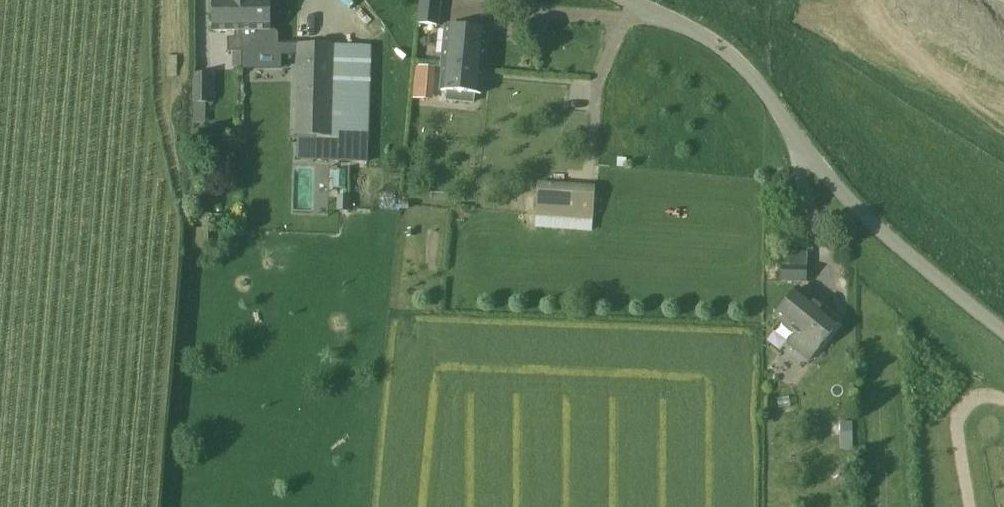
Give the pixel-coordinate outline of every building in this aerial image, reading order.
[(241,75),(241,0),(212,0),(213,33),(234,33),(234,38),(227,38),(227,54),(233,54),(233,68),(241,68),(241,75)] [(241,75),(250,75),(254,70),(254,59),(252,56),(252,53),(256,53),(255,32),(270,32),(269,0),(241,0),(241,75)] [(437,0),(420,0),(418,14),(435,16),(437,0)] [(444,67),(483,71),(485,71),(487,37),(445,33),(443,67),(444,67)] [(370,111),(372,46),(297,44),(294,137),(312,137),(311,162),(353,163),(353,138),(354,138),(355,111),(370,111)] [(414,99),(436,99),(437,65),(415,65),(414,99)] [(481,101),(483,71),(444,67),(441,98),(449,99),(448,108),(472,110),(473,101),(481,101)] [(194,124),(206,124),(206,105),(212,105),(211,75),(193,75),(194,124)] [(539,184),(536,223),(593,227),(595,188),(539,184)] [(209,216),(198,216),(198,227),(209,227),(209,216)] [(808,283),(809,253),(782,252),(781,282),(808,283)] [(808,362),(817,350),(841,321),(801,289),(777,318),(796,333),(787,345),(808,362)] [(841,424),(841,441),(853,441),(853,424),(841,424)]
